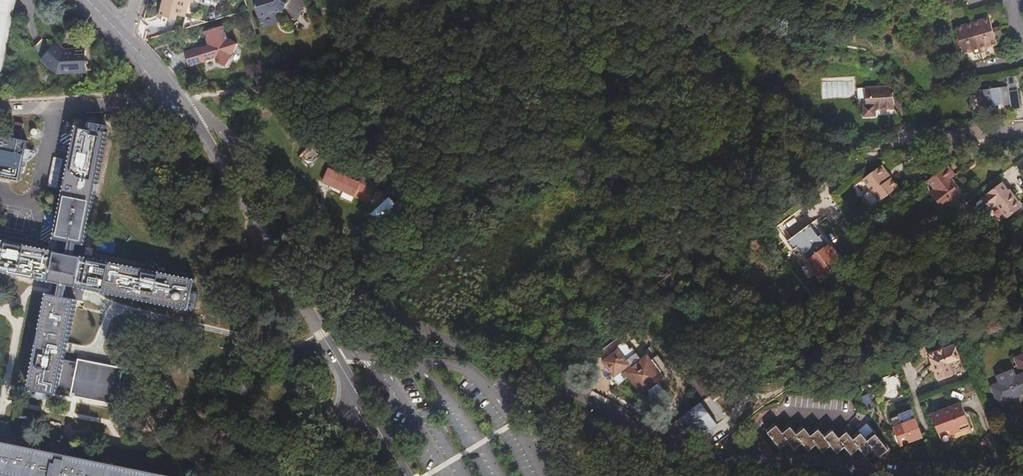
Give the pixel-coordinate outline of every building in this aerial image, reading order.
[(1,73),(17,0),(0,0),(0,73),(1,73)] [(153,14),(170,19),(172,14),(177,15),(181,0),(184,1),(185,0),(157,0),(153,14)] [(256,18),(278,12),(286,0),(251,0),(256,18)] [(987,18),(969,23),(980,62),(987,60),(994,58),(991,45),(994,44),(991,36),(989,28),(987,18)] [(969,23),(953,27),(960,54),(964,53),(968,65),(973,64),(980,62),(969,23)] [(195,46),(195,48),(180,52),(182,59),(185,68),(210,60),(220,66),(226,57),(225,55),(228,54),(232,43),(223,39),(219,26),(199,32),(200,35),(201,35),(202,38),(201,39),(203,44),(195,46)] [(997,27),(989,28),(991,36),(999,34),(997,27)] [(62,52),(52,43),(38,61),(51,75),(80,74),(80,53),(62,52)] [(1011,77),(978,81),(979,91),(972,91),(974,104),(981,109),(986,109),(991,108),(991,105),(993,105),(993,103),(998,103),(998,105),(1006,104),(1007,109),(1016,108),(1011,77)] [(886,85),(859,88),(862,107),(860,107),(861,119),(874,117),(873,111),(881,110),(890,108),(886,85)] [(20,123),(13,122),(10,134),(18,136),(20,123)] [(0,241),(0,272),(51,282),(48,295),(44,294),(25,392),(54,397),(56,390),(68,392),(67,398),(113,407),(120,369),(74,360),(74,363),(61,360),(73,300),(82,285),(187,309),(193,279),(78,256),(103,132),(73,126),(51,238),(54,239),(52,251),(0,241)] [(23,141),(0,136),(0,177),(15,181),(23,141)] [(355,184),(324,169),(318,181),(363,201),(368,190),(355,184)] [(876,169),(859,181),(868,193),(875,202),(893,188),(889,182),(887,179),(885,181),(876,169)] [(943,170),(926,183),(933,193),(927,197),(937,209),(957,193),(952,186),(948,181),(950,179),(943,170)] [(358,176),(355,184),(368,190),(371,182),(358,176)] [(998,183),(980,197),(988,207),(992,204),(1004,217),(1017,207),(1002,188),(998,183)] [(875,202),(868,193),(864,196),(871,205),(875,202)] [(810,224),(786,240),(793,251),(797,248),(819,280),(827,274),(825,270),(833,264),(831,260),(838,256),(822,233),(818,235),(810,224)] [(664,395),(655,383),(661,378),(657,372),(648,360),(643,354),(637,359),(629,348),(626,350),(620,342),(612,348),(614,351),(599,362),(605,370),(610,378),(619,371),(621,373),(625,378),(637,395),(643,391),(653,404),(664,395)] [(951,347),(925,356),(934,381),(939,380),(949,376),(946,365),(956,362),(951,347)] [(653,356),(648,360),(657,372),(662,369),(653,356)] [(1012,362),(1018,376),(989,387),(996,404),(1022,393),(1022,357),(1012,362)] [(929,415),(936,434),(944,431),(946,436),(953,434),(965,429),(957,406),(929,415)] [(903,419),(889,424),(897,446),(907,442),(919,438),(912,421),(905,423),(903,419)] [(717,435),(698,424),(692,439),(714,445),(717,435)] [(827,447),(833,454),(841,448),(847,456),(855,449),(861,457),(869,451),(875,458),(884,451),(869,433),(861,440),(855,432),(847,439),(841,431),(833,437),(827,429),(819,436),(812,428),(805,434),(798,427),(790,433),(784,426),(776,432),(770,425),(762,432),(776,450),(784,443),(791,451),(798,444),(805,452),(813,446),(819,453),(827,447)] [(863,426),(855,432),(861,440),(869,433),(863,426)] [(0,443),(0,475),(7,475),(170,475),(0,443)]
